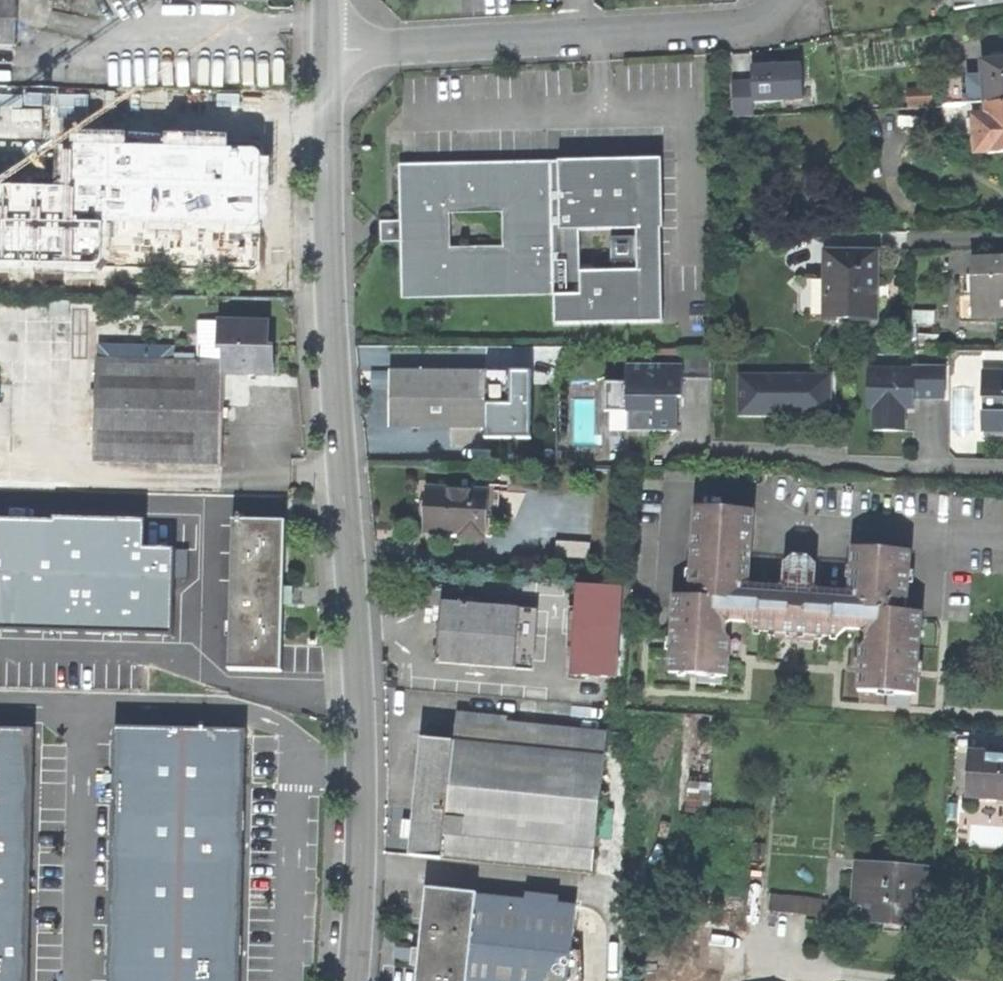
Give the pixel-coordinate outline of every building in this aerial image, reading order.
[(15,45),(16,0),(0,0),(0,45),(15,45)] [(953,9),(1002,1),(1002,0),(951,0),(953,9)] [(984,103),(1002,102),(1002,61),(982,62),(983,75),(984,103)] [(801,67),(751,68),(751,82),(752,102),(802,100),(801,67)] [(969,104),(984,103),(983,75),(968,76),(969,104)] [(752,116),(752,102),(751,82),(732,83),(733,117),(752,116)] [(974,154),(1002,152),(1002,102),(984,103),(985,115),(971,116),(972,133),(974,154)] [(944,135),(972,133),(971,116),(985,115),(984,103),(969,104),(942,106),(944,135)] [(114,189),(116,115),(13,113),(13,111),(0,110),(0,262),(10,263),(11,187),(114,189)] [(142,115),(116,115),(114,189),(140,189),(142,115)] [(204,208),(253,207),(252,172),(252,145),(203,145),(204,208)] [(383,240),(401,237),(402,296),(555,294),(556,324),(664,322),(661,271),(638,272),(593,273),(593,267),(580,267),(580,231),(636,230),(659,230),(661,230),(660,160),(556,161),(556,170),(546,170),(546,166),(401,170),(401,228),(384,226),(383,233),(383,240)] [(636,230),(638,272),(661,271),(659,230),(636,230)] [(806,317),(875,318),(876,271),(876,252),(827,251),(826,276),(806,276),(806,317)] [(1002,315),(1002,258),(974,259),(974,295),(959,296),(959,317),(1002,315)] [(224,361),(224,373),(272,374),(272,348),(268,348),(268,323),(200,322),(199,361),(224,361)] [(97,345),(97,359),(174,360),(174,347),(97,345)] [(681,350),(681,365),(681,378),(711,379),(711,349),(681,350)] [(223,408),(224,373),(224,361),(199,361),(174,360),(97,359),(95,461),(222,464),(223,418),(223,408)] [(681,365),(626,365),(626,382),(604,382),(604,411),(627,411),(627,431),(676,432),(676,408),(676,405),(672,405),(672,398),(681,398),(681,378),(681,365)] [(913,369),(867,369),(867,407),(872,407),(872,431),(903,431),(903,403),(914,403),(914,398),(944,398),(944,366),(913,366),(913,369)] [(389,425),(509,426),(510,372),(390,371),(389,396),(389,425)] [(982,371),(982,426),(1002,426),(1002,372),(982,371)] [(829,376),(738,376),(738,415),(829,415),(829,376)] [(681,408),(681,398),(672,398),(672,405),(676,405),(676,408),(681,408)] [(488,519),(497,520),(498,485),(479,484),(479,489),(428,487),(427,509),(426,531),(460,533),(460,537),(487,538),(488,519)] [(907,600),(910,553),(851,549),(848,594),(816,592),(820,587),(821,566),(816,566),(815,564),(809,556),(793,555),(785,562),(784,564),(779,564),(777,590),(748,588),(753,511),(694,507),(689,584),(690,584),(694,585),(693,597),(689,596),(674,596),(669,672),(727,677),(729,639),(726,636),(726,626),(731,622),(745,623),(753,631),(775,633),(775,639),(816,641),(816,636),(838,638),(846,629),(860,630),(865,636),(865,644),(860,648),(857,690),(916,695),(922,613),(905,611),(902,611),(903,599),(906,600),(907,600)] [(170,630),(172,547),(140,547),(141,518),(0,515),(0,626),(170,630)] [(231,669),(282,670),(284,594),(286,521),(235,519),(231,669)] [(623,587),(577,584),(574,631),(571,678),(617,681),(620,637),(623,587)] [(531,670),(535,609),(441,602),(439,633),(436,663),(516,669),(531,670)] [(505,721),(506,715),(458,712),(454,741),(421,737),(418,772),(410,856),(592,874),(607,733),(505,721)] [(33,729),(0,728),(0,980),(27,980),(33,729)] [(240,962),(246,731),(114,728),(109,980),(240,980),(240,962)] [(1002,795),(1002,754),(971,752),(968,793),(1002,795)] [(921,905),(925,869),(857,863),(854,898),(866,900),(865,919),(919,924),(919,919),(922,919),(923,912),(924,906),(921,905)] [(574,905),(424,888),(420,933),(416,980),(582,980),(579,951),(570,951),(574,905)] [(812,914),(813,899),(774,896),(773,911),(812,914)]
